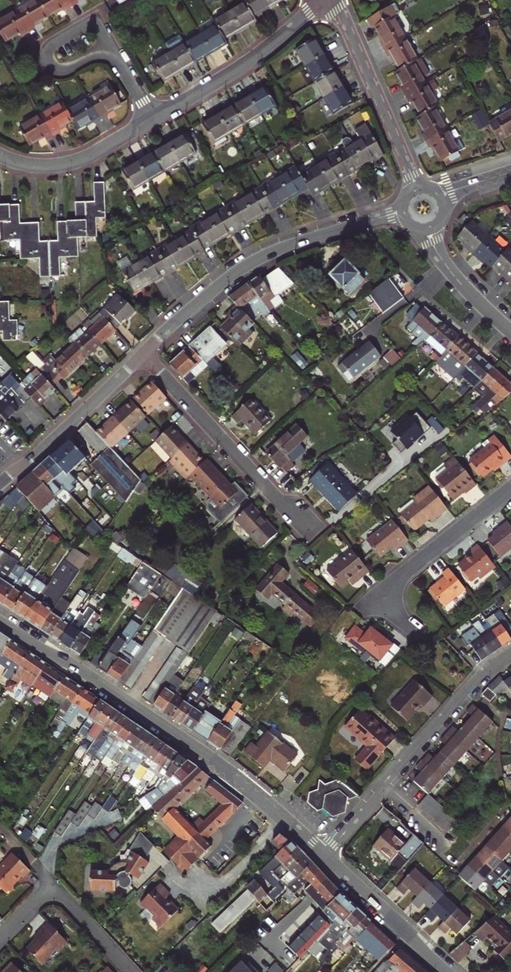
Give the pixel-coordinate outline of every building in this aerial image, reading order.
[(28,31),(35,27),(34,24),(48,16),(39,0),(37,0),(17,12),(28,31)] [(71,7),(67,0),(39,0),(48,16),(62,7),(64,11),(71,7)] [(253,17),(268,8),(264,0),(243,0),(245,3),(253,17)] [(245,3),(229,12),(239,30),(255,21),(253,17),(245,3)] [(401,13),(395,3),(367,19),(373,29),(376,27),(384,41),(381,43),(385,50),(405,38),(394,17),(401,13)] [(28,31),(17,12),(0,22),(0,32),(5,41),(20,32),(21,35),(28,31)] [(239,30),(229,12),(214,21),(217,25),(225,39),(239,30)] [(212,52),(227,44),(225,39),(217,25),(201,34),(212,52)] [(212,52),(201,34),(186,43),(196,62),(212,52)] [(418,60),(405,38),(385,50),(389,57),(392,55),(400,69),(418,60)] [(297,49),(307,65),(324,55),(315,39),(297,49)] [(180,71),(196,62),(186,43),(169,53),(180,71)] [(180,71),(169,53),(153,62),(164,80),(180,71)] [(307,65),(316,81),(333,71),(324,55),(307,65)] [(421,57),(418,60),(400,69),(396,72),(405,87),(402,89),(406,95),(426,83),(423,77),(430,73),(421,57)] [(342,87),(333,71),(316,81),(325,97),(342,87)] [(434,79),(426,83),(406,95),(409,102),(413,100),(421,115),(434,108),(438,105),(431,92),(439,88),(434,79)] [(111,87),(90,100),(101,120),(108,116),(107,112),(121,104),(111,87)] [(342,87),(325,97),(335,114),(352,104),(342,87)] [(266,88),(250,98),(260,115),(276,106),(266,88)] [(234,107),(244,125),(260,115),(250,98),(234,107)] [(95,124),(101,120),(90,100),(68,113),(73,120),(78,129),(93,121),(95,124)] [(42,116),(54,136),(60,132),(59,129),(73,120),(68,113),(63,103),(42,116)] [(234,107),(219,116),(229,134),(244,125),(234,107)] [(421,115),(417,117),(426,133),(423,134),(426,141),(447,129),(434,108),(421,115)] [(481,109),(474,113),(483,127),(490,123),(481,109)] [(490,123),(500,141),(510,134),(510,111),(490,123)] [(54,136),(42,116),(20,129),(30,145),(45,137),(47,140),(54,136)] [(214,143),(229,134),(219,116),(203,125),(214,143)] [(354,145),(364,163),(375,157),(376,159),(383,155),(367,126),(349,136),(352,143),(354,145)] [(454,142),(447,129),(426,141),(430,148),(433,146),(442,161),(449,157),(451,160),(460,155),(458,152),(463,148),(458,140),(454,142)] [(185,134),(169,144),(180,162),(196,152),(185,134)] [(180,162),(169,144),(153,153),(164,171),(180,162)] [(354,170),(364,163),(354,145),(346,150),(345,148),(335,153),(348,175),(355,171),(354,170)] [(148,181),(164,171),(153,153),(138,162),(148,181)] [(326,162),(318,166),(329,184),(340,178),(341,179),(348,175),(335,153),(324,159),(326,162)] [(364,163),(365,165),(376,159),(375,157),(364,163)] [(133,189),(148,181),(138,162),(123,172),(133,189)] [(354,170),(355,171),(365,165),(364,163),(354,170)] [(286,174),(279,179),(290,197),(300,191),(301,193),(309,189),(300,174),(296,166),(285,173),(286,174)] [(310,168),(300,174),(309,189),(313,196),(320,192),(319,190),(329,184),(318,166),(311,170),(310,168)] [(329,184),(330,186),(341,179),(340,178),(329,184)] [(270,181),(260,187),(273,209),(280,205),(279,203),(290,197),(279,179),(271,183),(270,181)] [(0,222),(1,241),(20,241),(21,259),(39,258),(40,277),(60,276),(60,257),(79,256),(78,238),(98,237),(97,218),(106,218),(105,182),(94,183),(95,201),(75,202),(76,221),(58,222),(58,240),(40,241),(39,222),(20,223),(20,205),(0,205),(0,196),(0,222)] [(265,212),(266,214),(273,209),(260,187),(250,193),(251,195),(244,199),(254,218),(265,212)] [(291,199),(290,197),(279,203),(280,205),(291,199)] [(254,218),(244,199),(236,204),(235,202),(225,207),(238,230),(245,226),(244,224),(254,218)] [(209,220),(219,238),(230,232),(231,234),(238,230),(225,207),(215,213),(216,215),(209,220)] [(255,220),(266,214),(265,212),(254,218),(255,220)] [(464,214),(459,221),(462,224),(468,218),(464,214)] [(255,220),(254,218),(244,224),(245,226),(255,220)] [(191,230),(203,250),(210,246),(209,244),(219,238),(209,220),(201,224),(200,222),(190,228),(191,230)] [(472,221),(457,238),(464,243),(462,245),(473,255),(489,237),(472,221)] [(181,238),(174,242),(185,261),(197,254),(198,256),(204,252),(203,250),(191,230),(180,236),(181,238)] [(219,238),(220,240),(231,234),(230,232),(219,238)] [(489,237),(473,255),(483,264),(485,262),(491,268),(494,265),(506,252),(489,237)] [(209,244),(210,246),(220,240),(219,238),(209,244)] [(166,244),(156,250),(169,272),(176,268),(175,267),(185,261),(174,242),(167,246),(166,244)] [(506,252),(494,265),(500,270),(498,272),(509,282),(510,280),(510,252),(508,249),(506,252)] [(162,274),(163,276),(169,272),(156,250),(146,256),(147,258),(140,262),(151,281),(162,274)] [(185,261),(186,263),(198,256),(197,254),(185,261)] [(346,261),(330,276),(350,296),(365,281),(346,261)] [(134,293),(141,288),(141,287),(151,281),(140,262),(133,266),(132,264),(121,271),(134,293)] [(249,283),(265,305),(275,298),(278,295),(280,294),(293,284),(279,270),(262,280),(259,276),(249,283)] [(152,282),(163,276),(162,274),(151,281),(152,282)] [(383,313),(402,298),(388,280),(369,295),(383,313)] [(249,283),(229,297),(236,305),(240,310),(251,302),(259,314),(262,312),(264,316),(270,312),(265,305),(249,283)] [(102,314),(105,317),(116,329),(126,317),(129,319),(136,311),(118,295),(102,314)] [(281,299),(278,295),(275,298),(265,305),(270,312),(278,306),(276,302),(281,299)] [(2,331),(3,341),(18,340),(17,320),(10,321),(9,302),(0,302),(0,331),(2,331)] [(413,320),(407,328),(413,333),(415,331),(421,336),(415,341),(418,344),(424,340),(428,334),(430,335),(442,323),(424,308),(422,310),(416,304),(407,315),(410,317),(413,320)] [(229,319),(220,327),(240,347),(253,334),(249,329),(254,324),(240,310),(236,305),(225,315),(229,319)] [(90,320),(95,325),(105,317),(102,314),(100,311),(90,320)] [(95,325),(89,331),(101,345),(117,330),(116,329),(105,317),(95,325)] [(403,325),(407,328),(413,320),(410,317),(403,325)] [(428,334),(424,340),(436,351),(432,356),(437,361),(458,337),(442,323),(430,335),(428,334)] [(81,328),(69,339),(74,344),(87,358),(101,345),(89,331),(86,334),(81,328)] [(190,347),(203,361),(206,363),(226,344),(211,328),(190,347)] [(458,337),(437,361),(435,363),(455,379),(477,354),(458,337)] [(370,342),(338,368),(344,375),(348,372),(354,379),(381,357),(370,342)] [(36,368),(53,386),(57,382),(55,379),(59,375),(62,378),(63,379),(87,358),(74,344),(56,361),(50,355),(36,368)] [(171,364),(184,379),(203,361),(190,347),(171,364)] [(393,350),(385,358),(392,366),(400,358),(393,350)] [(458,385),(466,376),(471,371),(482,381),(493,369),(477,354),(455,379),(453,381),(458,385)] [(189,384),(208,366),(206,363),(203,361),(184,379),(189,384)] [(32,398),(37,404),(55,388),(53,386),(36,368),(19,383),(21,385),(32,398)] [(493,369),(482,381),(490,388),(476,405),(485,415),(510,393),(510,385),(493,369)] [(471,371),(466,376),(477,386),(482,381),(471,371)] [(7,421),(32,398),(21,385),(19,383),(15,379),(5,388),(0,382),(0,414),(7,421)] [(153,383),(134,398),(149,415),(168,399),(153,383)] [(251,398),(232,416),(239,423),(242,420),(255,434),(271,419),(251,398)] [(112,448),(147,417),(132,400),(97,432),(112,448)] [(431,428),(416,413),(410,418),(408,417),(391,433),(397,440),(393,445),(402,454),(413,443),(414,444),(431,428)] [(432,417),(427,421),(440,434),(444,430),(432,417)] [(97,432),(88,422),(78,432),(101,456),(91,464),(126,502),(141,480),(112,448),(97,432)] [(287,454),(299,442),(307,435),(297,425),(266,454),(280,468),(282,466),(291,458),(287,454)] [(205,462),(173,426),(156,441),(172,459),(176,464),(174,466),(186,480),(190,476),(205,462)] [(488,440),(491,443),(506,462),(510,458),(510,456),(495,435),(488,440)] [(86,459),(69,440),(42,465),(63,487),(81,508),(93,497),(70,473),(86,459)] [(287,454),(291,458),(282,466),(287,471),(296,464),(293,461),(306,450),(299,442),(287,454)] [(483,476),(492,469),(497,466),(498,468),(506,462),(491,443),(470,460),(472,462),(481,474),(483,476)] [(478,486),(455,457),(444,465),(448,470),(437,479),(453,499),(463,492),(466,495),(478,486)] [(190,476),(212,499),(209,501),(208,509),(221,522),(248,497),(235,483),(231,486),(207,461),(205,462),(190,476)] [(481,474),(472,462),(470,464),(479,476),(481,474)] [(340,511),(357,494),(329,464),(311,480),(340,511)] [(42,465),(34,473),(55,495),(63,487),(42,465)] [(55,495),(34,473),(17,488),(25,497),(31,503),(39,512),(56,497),(55,495)] [(404,518),(407,522),(414,531),(429,519),(431,521),(448,509),(430,487),(414,499),(416,502),(401,514),(402,516),(399,518),(401,520),(404,518)] [(31,503),(25,497),(20,502),(25,508),(31,503)] [(31,503),(27,510),(34,519),(39,512),(31,503)] [(254,503),(235,520),(237,522),(262,548),(278,533),(255,509),(257,507),(254,503)] [(408,540),(393,521),(367,541),(380,557),(394,547),(396,549),(408,540)] [(507,522),(501,527),(502,529),(494,536),(488,541),(495,550),(501,556),(510,549),(510,526),(507,522)] [(502,529),(501,527),(492,534),(494,536),(502,529)] [(103,536),(100,541),(110,548),(113,543),(103,536)] [(113,543),(110,548),(119,554),(123,549),(113,543)] [(495,566),(478,545),(471,551),(474,554),(458,566),(471,582),(478,576),(480,579),(495,566)] [(9,556),(0,569),(0,590),(17,564),(24,555),(14,549),(9,556)] [(9,556),(0,550),(0,569),(9,556)] [(369,571),(353,551),(327,571),(340,588),(349,581),(355,576),(358,580),(369,571)] [(133,556),(129,562),(139,569),(143,562),(133,556)] [(48,586),(26,619),(40,629),(64,594),(69,586),(80,570),(66,560),(48,586)] [(139,569),(129,584),(127,587),(145,599),(147,596),(151,590),(161,575),(143,562),(139,569)] [(4,604),(23,575),(17,571),(20,566),(17,564),(0,590),(0,602),(4,604)] [(295,613),(312,627),(321,617),(281,583),(289,573),(279,565),(257,590),(267,598),(272,593),(286,605),(283,609),(292,617),(295,613)] [(465,589),(449,569),(442,574),(445,578),(430,590),(444,606),(465,589)] [(23,575),(4,604),(13,611),(35,578),(25,572),(23,575)] [(151,590),(161,597),(165,590),(171,581),(161,575),(151,590)] [(182,588),(182,589),(195,597),(203,583),(191,575),(182,588)] [(352,584),(358,580),(355,576),(349,581),(352,584)] [(13,611),(26,619),(48,586),(35,578),(13,611)] [(309,579),(303,586),(315,596),(321,589),(309,579)] [(171,581),(165,590),(176,598),(182,589),(182,588),(171,581)] [(155,630),(178,645),(189,653),(217,612),(195,597),(182,589),(176,598),(155,630)] [(64,594),(40,629),(50,635),(74,601),(64,594)] [(50,635),(60,642),(79,613),(81,611),(77,608),(84,598),(78,595),(74,601),(50,635)] [(79,613),(60,642),(70,648),(95,612),(88,608),(83,615),(79,613)] [(95,612),(70,648),(80,655),(97,630),(93,628),(97,623),(101,616),(95,612)] [(495,615),(486,621),(491,630),(503,647),(510,641),(510,640),(495,615)] [(503,647),(491,630),(487,632),(479,621),(472,625),(474,628),(480,637),(491,654),(503,647)] [(367,652),(370,647),(388,660),(401,643),(377,624),(371,633),(357,622),(346,637),(367,652)] [(491,654),(480,637),(474,628),(461,636),(467,646),(470,644),(482,661),(491,654)] [(108,674),(125,650),(123,648),(132,635),(124,630),(108,654),(99,667),(108,674)] [(154,630),(150,637),(161,644),(165,639),(154,630)] [(246,631),(242,636),(253,643),(257,638),(246,631)] [(131,664),(135,659),(139,653),(142,647),(143,647),(136,642),(141,634),(137,632),(125,650),(108,674),(119,681),(124,675),(128,669),(131,664)] [(12,640),(0,633),(0,658),(12,640)] [(150,637),(146,642),(157,650),(161,644),(150,637)] [(257,638),(253,643),(268,653),(272,648),(257,638)] [(17,672),(29,652),(12,640),(0,658),(0,669),(4,663),(17,672)] [(143,647),(142,647),(154,655),(157,650),(146,642),(143,647)] [(142,647),(139,653),(150,660),(154,655),(142,647)] [(189,654),(176,648),(174,652),(185,660),(189,654)] [(91,663),(99,667),(108,654),(100,649),(91,663)] [(17,672),(6,689),(13,693),(22,680),(27,680),(34,685),(37,679),(47,664),(29,652),(17,672)] [(185,660),(174,652),(170,658),(181,666),(185,660)] [(139,653),(135,659),(146,666),(150,660),(139,653)] [(170,658),(166,663),(177,671),(181,666),(170,658)] [(146,666),(135,659),(131,664),(143,671),(146,666)] [(166,663),(162,669),(174,676),(177,671),(166,663)] [(51,698),(55,691),(65,676),(47,664),(37,679),(34,685),(32,687),(51,698)] [(131,664),(128,669),(139,677),(143,671),(131,664)] [(159,698),(155,705),(164,711),(177,691),(191,671),(185,667),(177,678),(174,676),(170,682),(166,687),(163,693),(159,698)] [(128,669),(124,675),(135,683),(139,677),(128,669)] [(162,669),(159,675),(170,682),(174,676),(162,669)] [(124,675),(119,681),(131,689),(135,683),(124,675)] [(170,682),(159,675),(155,680),(166,687),(170,682)] [(50,727),(55,730),(83,688),(65,676),(55,691),(51,698),(63,707),(50,727)] [(498,696),(506,691),(509,690),(510,692),(510,678),(504,682),(500,677),(488,687),(497,695),(498,696)] [(155,680),(151,685),(163,693),(166,687),(155,680)] [(414,681),(391,707),(407,721),(421,706),(423,707),(432,697),(414,681)] [(151,685),(148,691),(159,698),(163,693),(151,685)] [(185,701),(173,717),(183,724),(204,694),(194,687),(185,701)] [(204,694),(183,724),(193,731),(206,712),(210,707),(214,701),(222,689),(219,687),(213,695),(206,690),(204,694)] [(488,687),(482,695),(490,702),(497,695),(488,687)] [(83,688),(55,730),(54,732),(60,735),(79,707),(91,715),(101,701),(83,688)] [(148,691),(143,697),(155,705),(159,698),(148,691)] [(177,691),(164,711),(173,717),(185,701),(180,698),(182,695),(177,691)] [(221,722),(209,741),(221,749),(241,720),(235,716),(242,704),(236,700),(221,722)] [(91,715),(79,733),(86,738),(89,735),(108,705),(101,701),(91,715)] [(472,717),(465,725),(480,738),(493,723),(473,704),(467,712),(470,714),(472,712),(475,714),(472,717)] [(108,705),(89,735),(96,740),(116,710),(108,705)] [(88,752),(95,757),(123,716),(116,710),(96,740),(88,752)] [(395,738),(375,720),(373,722),(368,718),(360,711),(346,727),(367,746),(355,760),(367,770),(395,738)] [(206,712),(193,731),(209,741),(221,722),(206,712)] [(123,716),(95,757),(94,758),(102,763),(102,762),(106,756),(130,720),(123,716)] [(244,718),(242,721),(250,727),(252,723),(244,718)] [(110,767),(114,761),(137,725),(130,720),(106,756),(102,762),(110,767)] [(241,720),(221,749),(230,756),(251,727),(250,727),(242,721),(241,720)] [(114,761),(121,765),(144,730),(137,725),(114,761)] [(453,726),(447,734),(467,752),(480,738),(465,725),(459,732),(457,734),(454,732),(457,730),(453,726)] [(126,765),(130,768),(152,735),(144,730),(121,765),(114,775),(117,777),(126,765)] [(253,743),(245,752),(264,768),(271,760),(285,771),(298,756),(268,732),(257,746),(253,743)] [(446,746),(440,752),(455,765),(467,752),(447,734),(441,741),(443,744),(446,741),(448,743),(446,746)] [(152,735),(130,768),(133,769),(129,775),(133,778),(159,740),(152,735)] [(141,781),(143,778),(165,745),(159,740),(133,778),(132,780),(135,781),(137,779),(141,781)] [(165,745),(143,778),(149,781),(154,774),(155,775),(172,750),(165,745)] [(172,750),(155,775),(146,788),(149,790),(156,785),(160,778),(163,780),(180,755),(172,750)] [(429,753),(423,760),(443,779),(455,765),(440,752),(435,758),(432,761),(430,759),(432,756),(429,753)] [(145,797),(146,797),(153,792),(165,784),(188,761),(180,755),(163,780),(160,778),(156,785),(149,790),(146,788),(142,795),(145,797)] [(422,773),(414,781),(429,794),(443,779),(423,760),(416,768),(419,770),(422,768),(424,770),(422,773)] [(145,797),(155,807),(197,767),(188,761),(165,784),(153,792),(146,797),(145,797)] [(154,808),(179,835),(191,823),(177,808),(209,776),(197,767),(155,807),(154,808)] [(87,769),(82,776),(88,779),(93,772),(87,769)] [(341,776),(339,779),(347,786),(349,783),(341,776)] [(347,786),(339,779),(326,784),(320,780),(318,790),(309,792),(308,803),(318,811),(323,809),(333,817),(346,812),(348,800),(359,796),(347,786)] [(206,839),(243,803),(214,781),(207,790),(224,803),(205,822),(200,817),(193,825),(191,823),(179,835),(181,837),(201,858),(212,846),(206,839)] [(420,804),(418,806),(424,811),(434,799),(429,794),(420,804)] [(111,797),(104,807),(102,809),(109,814),(118,801),(111,797)] [(434,799),(424,811),(428,815),(439,803),(434,799)] [(88,815),(95,820),(102,809),(104,807),(96,803),(88,815)] [(428,815),(433,819),(443,808),(439,803),(428,815)] [(433,819),(438,824),(448,812),(445,809),(443,808),(433,819)] [(72,823),(79,828),(88,815),(81,810),(77,817),(72,823)] [(69,812),(55,833),(63,838),(72,823),(77,817),(69,812)] [(438,824),(443,828),(453,816),(448,812),(438,824)] [(458,821),(453,816),(443,828),(448,832),(458,821)] [(510,834),(510,818),(503,827),(510,834)] [(18,824),(15,830),(19,833),(23,828),(18,824)] [(503,827),(494,837),(510,852),(510,851),(510,834),(503,827)] [(424,844),(414,835),(406,844),(389,829),(373,846),(400,870),(424,844)] [(156,847),(142,833),(131,851),(133,853),(127,862),(118,864),(107,871),(92,870),(90,881),(91,881),(91,889),(116,891),(116,882),(118,882),(122,887),(127,889),(132,885),(131,877),(132,875),(139,880),(150,864),(146,861),(156,847)] [(273,843),(281,848),(289,841),(281,835),(273,843)] [(178,863),(176,865),(185,873),(201,858),(181,837),(165,851),(178,863)] [(502,861),(510,852),(494,837),(485,846),(502,861)] [(292,842),(262,870),(269,878),(267,880),(274,888),(268,895),(273,901),(285,890),(279,883),(282,880),(274,873),(277,870),(299,850),(292,842)] [(476,857),(493,872),(502,861),(485,846),(476,857)] [(299,850),(277,870),(284,878),(292,869),(306,857),(299,850)] [(165,852),(176,865),(178,863),(165,851),(165,852)] [(0,866),(0,887),(6,894),(9,891),(13,890),(13,884),(21,876),(23,878),(30,870),(13,853),(0,866)] [(282,880),(288,887),(313,864),(306,857),(292,869),(284,878),(282,880)] [(476,857),(468,866),(485,881),(493,872),(476,857)] [(313,864),(288,887),(295,895),(298,892),(309,882),(320,871),(313,864)] [(485,881),(468,866),(459,876),(476,891),(485,881)] [(409,890),(417,897),(430,882),(416,869),(397,888),(404,895),(407,892),(404,889),(406,887),(409,890)] [(320,871),(309,882),(310,883),(321,873),(320,871)] [(321,873),(310,883),(312,884),(317,890),(309,896),(324,912),(341,895),(321,873)] [(245,904),(253,913),(257,910),(261,905),(267,912),(276,904),(273,901),(268,895),(255,880),(247,887),(254,897),(245,904)] [(424,904),(430,910),(444,895),(430,882),(417,897),(412,902),(419,909),(422,906),(419,903),(421,901),(424,904)] [(161,886),(140,905),(147,911),(155,919),(152,921),(160,930),(179,913),(167,900),(170,896),(161,886)] [(288,892),(284,895),(293,904),(298,899),(295,895),(288,887),(288,892)] [(326,966),(340,951),(336,946),(337,945),(335,944),(340,939),(338,937),(344,931),(340,927),(357,910),(341,895),(324,912),(334,922),(319,940),(329,950),(320,960),(326,966)] [(444,895),(430,910),(426,915),(433,921),(435,918),(432,916),(434,914),(437,916),(444,922),(458,908),(444,895)] [(495,908),(500,912),(510,903),(504,898),(495,908)] [(261,905),(257,910),(262,916),(267,912),(261,905)] [(471,920),(458,908),(444,922),(439,927),(446,933),(449,931),(446,928),(448,926),(451,929),(457,935),(471,920)] [(346,956),(353,949),(349,945),(354,939),(356,941),(372,924),(357,910),(340,927),(344,931),(338,937),(340,939),(335,944),(337,945),(336,946),(340,951),(346,956)] [(152,921),(155,919),(147,911),(139,919),(147,927),(152,921)] [(510,952),(510,934),(494,917),(475,933),(484,942),(488,938),(499,949),(496,952),(504,959),(510,952)] [(35,942),(27,949),(42,963),(51,955),(53,957),(68,942),(58,932),(48,922),(35,936),(35,942)] [(372,924),(356,941),(378,961),(396,945),(372,924)] [(454,950),(462,958),(471,948),(464,942),(454,950)] [(400,971),(428,971),(400,949),(377,971),(395,971),(398,970),(400,971)] [(454,950),(450,954),(458,962),(462,958),(454,950)] [(228,971),(259,971),(248,960),(241,967),(237,963),(228,971)] [(272,971),(282,971),(285,969),(278,961),(269,969),(272,971)] [(4,971),(22,971),(13,963),(4,971)]
